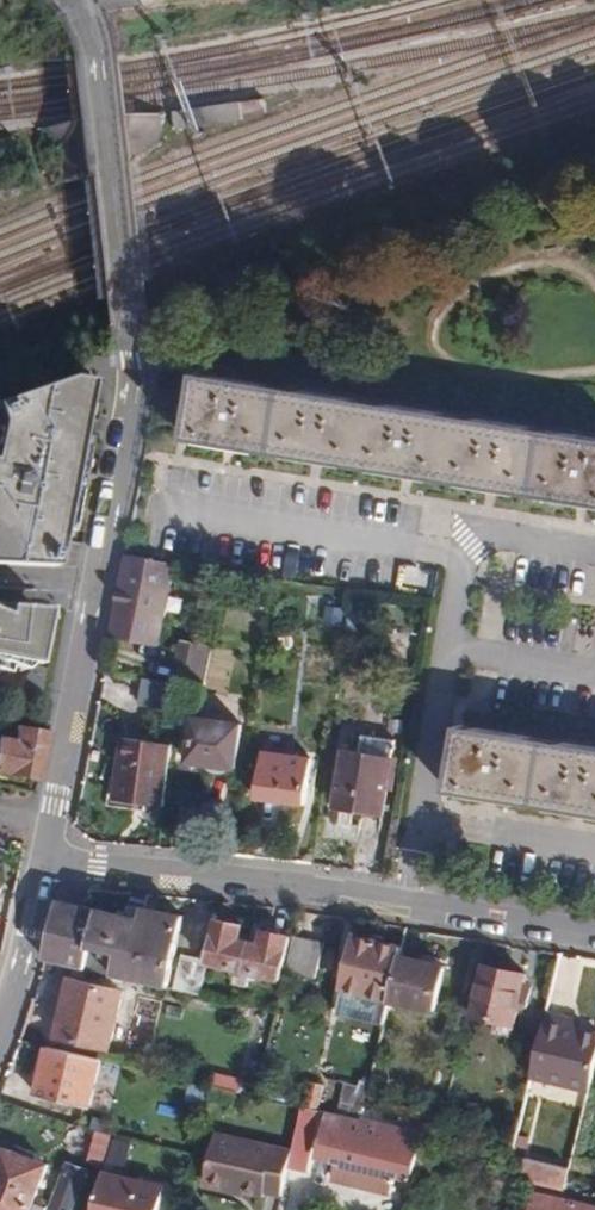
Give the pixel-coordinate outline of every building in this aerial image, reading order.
[(243,119),(241,101),(174,112),(177,130),(243,119)] [(199,373),(188,439),(232,446),(317,460),(411,476),(490,489),(584,505),(594,507),(594,438),(199,373)] [(57,566),(60,550),(64,531),(72,532),(89,440),(80,438),(90,383),(69,379),(0,404),(0,564),(57,566)] [(176,564),(127,553),(110,636),(159,646),(171,586),(205,594),(209,574),(176,567),(176,564)] [(34,605),(0,604),(0,670),(6,672),(8,665),(24,671),(33,658),(38,640),(38,620),(34,605)] [(201,688),(209,645),(183,640),(174,683),(180,684),(201,688)] [(236,649),(209,645),(201,688),(228,693),(236,649)] [(174,683),(143,678),(139,702),(177,709),(180,684),(174,683)] [(237,769),(243,724),(195,717),(189,762),(237,769)] [(490,731),(462,726),(452,792),(493,798),(579,813),(594,815),(594,748),(490,731)] [(0,730),(0,775),(36,783),(45,739),(0,730)] [(384,817),(397,739),(368,734),(365,751),(345,748),(334,808),(384,817)] [(143,804),(164,806),(171,745),(121,739),(112,809),(141,812),(143,804)] [(305,804),(312,757),(265,752),(258,797),(305,804)] [(60,900),(47,959),(168,988),(183,915),(146,907),(144,918),(60,900)] [(245,972),(253,940),(241,938),(245,923),(219,916),(209,959),(208,963),(245,972)] [(261,942),(253,940),(245,972),(281,980),(291,934),(265,928),(261,942)] [(400,953),(402,944),(355,933),(343,988),(389,1000),(400,953)] [(324,943),(294,936),(287,971),(315,978),(324,943)] [(200,995),(208,963),(209,959),(183,953),(175,990),(200,995)] [(447,965),(400,953),(389,1000),(435,1012),(447,965)] [(515,1025),(526,974),(485,964),(473,1015),(515,1025)] [(110,1049),(124,991),(70,979),(56,1037),(110,1049)] [(589,1089),(594,1063),(594,1033),(580,1029),(564,1026),(566,1017),(546,1012),(531,1076),(589,1089)] [(102,1059),(49,1048),(38,1095),(90,1107),(102,1059)] [(246,1079),(215,1071),(211,1084),(243,1093),(246,1079)] [(358,1085),(368,1089),(370,1080),(360,1078),(358,1085)] [(303,1106),(319,1110),(324,1085),(308,1082),(303,1106)] [(292,1149),(289,1166),(307,1170),(319,1110),(303,1106),(292,1149)] [(394,1172),(412,1178),(419,1146),(422,1134),(384,1124),(381,1136),(329,1124),(321,1156),(339,1161),(335,1177),(389,1191),(394,1172)] [(105,1157),(111,1133),(94,1130),(89,1153),(105,1157)] [(266,1191),(282,1194),(289,1166),(292,1149),(217,1131),(206,1181),(264,1196),(266,1191)] [(46,1209),(35,1204),(50,1165),(4,1148),(0,1159),(0,1209),(46,1209)] [(566,1168),(528,1158),(524,1172),(562,1182),(566,1168)] [(53,1209),(72,1209),(87,1170),(69,1163),(50,1209),(53,1209)] [(96,1209),(158,1209),(164,1186),(105,1172),(96,1209)] [(533,1191),(529,1209),(594,1209),(594,1206),(533,1191)]
